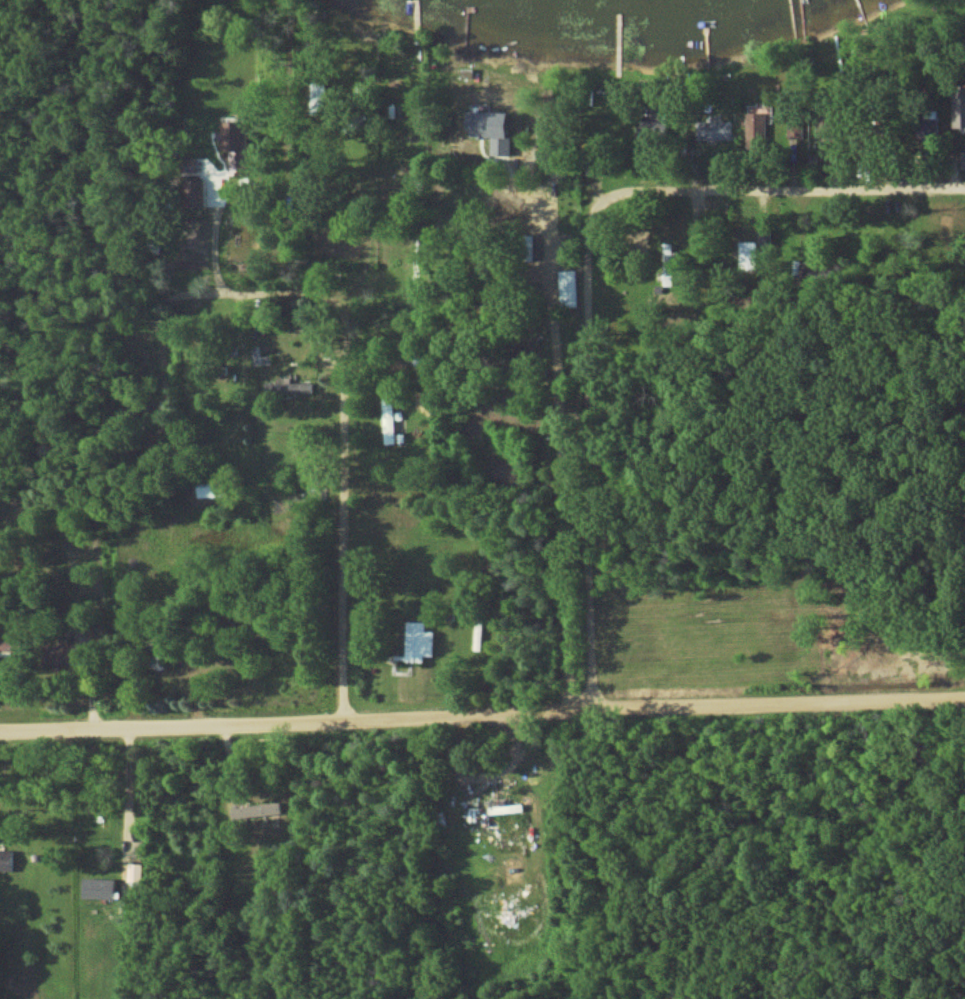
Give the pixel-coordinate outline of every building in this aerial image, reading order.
[(956,85),(956,126),(964,126),(964,85),(956,85)] [(514,155),(514,137),(521,137),(521,112),(486,112),(486,122),(476,122),(476,138),(494,138),(494,155),(514,155)] [(745,126),(745,150),(767,150),(766,112),(746,113),(746,118),(739,118),(739,126),(745,126)] [(247,175),(248,121),(222,121),(221,150),(230,150),(230,175),(247,175)] [(732,140),(732,121),(698,122),(698,141),(732,140)] [(802,138),(802,121),(786,121),(786,138),(802,138)] [(171,192),(204,198),(206,184),(174,179),(171,192)] [(755,269),(753,242),(736,243),(737,270),(755,269)] [(558,271),(559,295),(577,295),(576,270),(558,271)] [(252,365),(263,365),(263,352),(261,352),(261,347),(252,348),(252,365)] [(293,383),(293,377),(279,377),(280,397),(314,397),(314,383),(293,383)] [(385,444),(397,444),(397,420),(402,420),(402,411),(395,411),(395,397),(385,397),(385,444)] [(226,498),(227,482),(198,482),(198,497),(226,498)] [(436,631),(427,631),(428,621),(407,621),(406,662),(426,662),(426,657),(436,657),(436,631)] [(15,651),(15,640),(0,640),(0,652),(15,651)] [(230,808),(231,823),(281,817),(280,803),(230,808)] [(0,850),(0,871),(12,871),(13,851),(0,850)] [(140,864),(127,863),(127,882),(139,882),(140,864)] [(118,879),(87,878),(86,898),(117,899),(118,879)]
